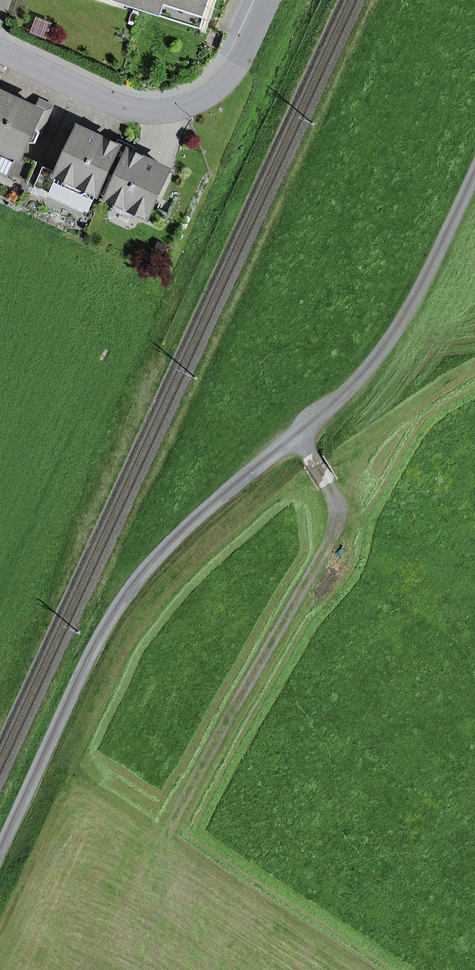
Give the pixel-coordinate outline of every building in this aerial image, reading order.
[(212,0),(133,0),(130,6),(146,11),(150,0),(206,18),(212,0)] [(202,30),(206,18),(150,0),(146,11),(202,30)] [(42,112),(35,109),(0,93),(0,148),(17,156),(20,158),(27,143),(36,143),(40,133),(35,127),(42,112)] [(52,106),(40,100),(35,109),(42,112),(35,127),(40,133),(52,106)] [(78,129),(57,175),(97,194),(102,196),(124,150),(117,147),(78,129)] [(130,154),(133,147),(120,140),(117,147),(124,150),(130,154)] [(17,156),(0,148),(0,173),(8,177),(17,156)] [(143,215),(148,217),(169,171),(151,163),(130,154),(124,150),(102,196),(112,200),(143,215)] [(89,212),(97,194),(57,175),(49,193),(89,212)] [(134,218),(143,215),(112,200),(116,210),(124,217),(134,218)]
